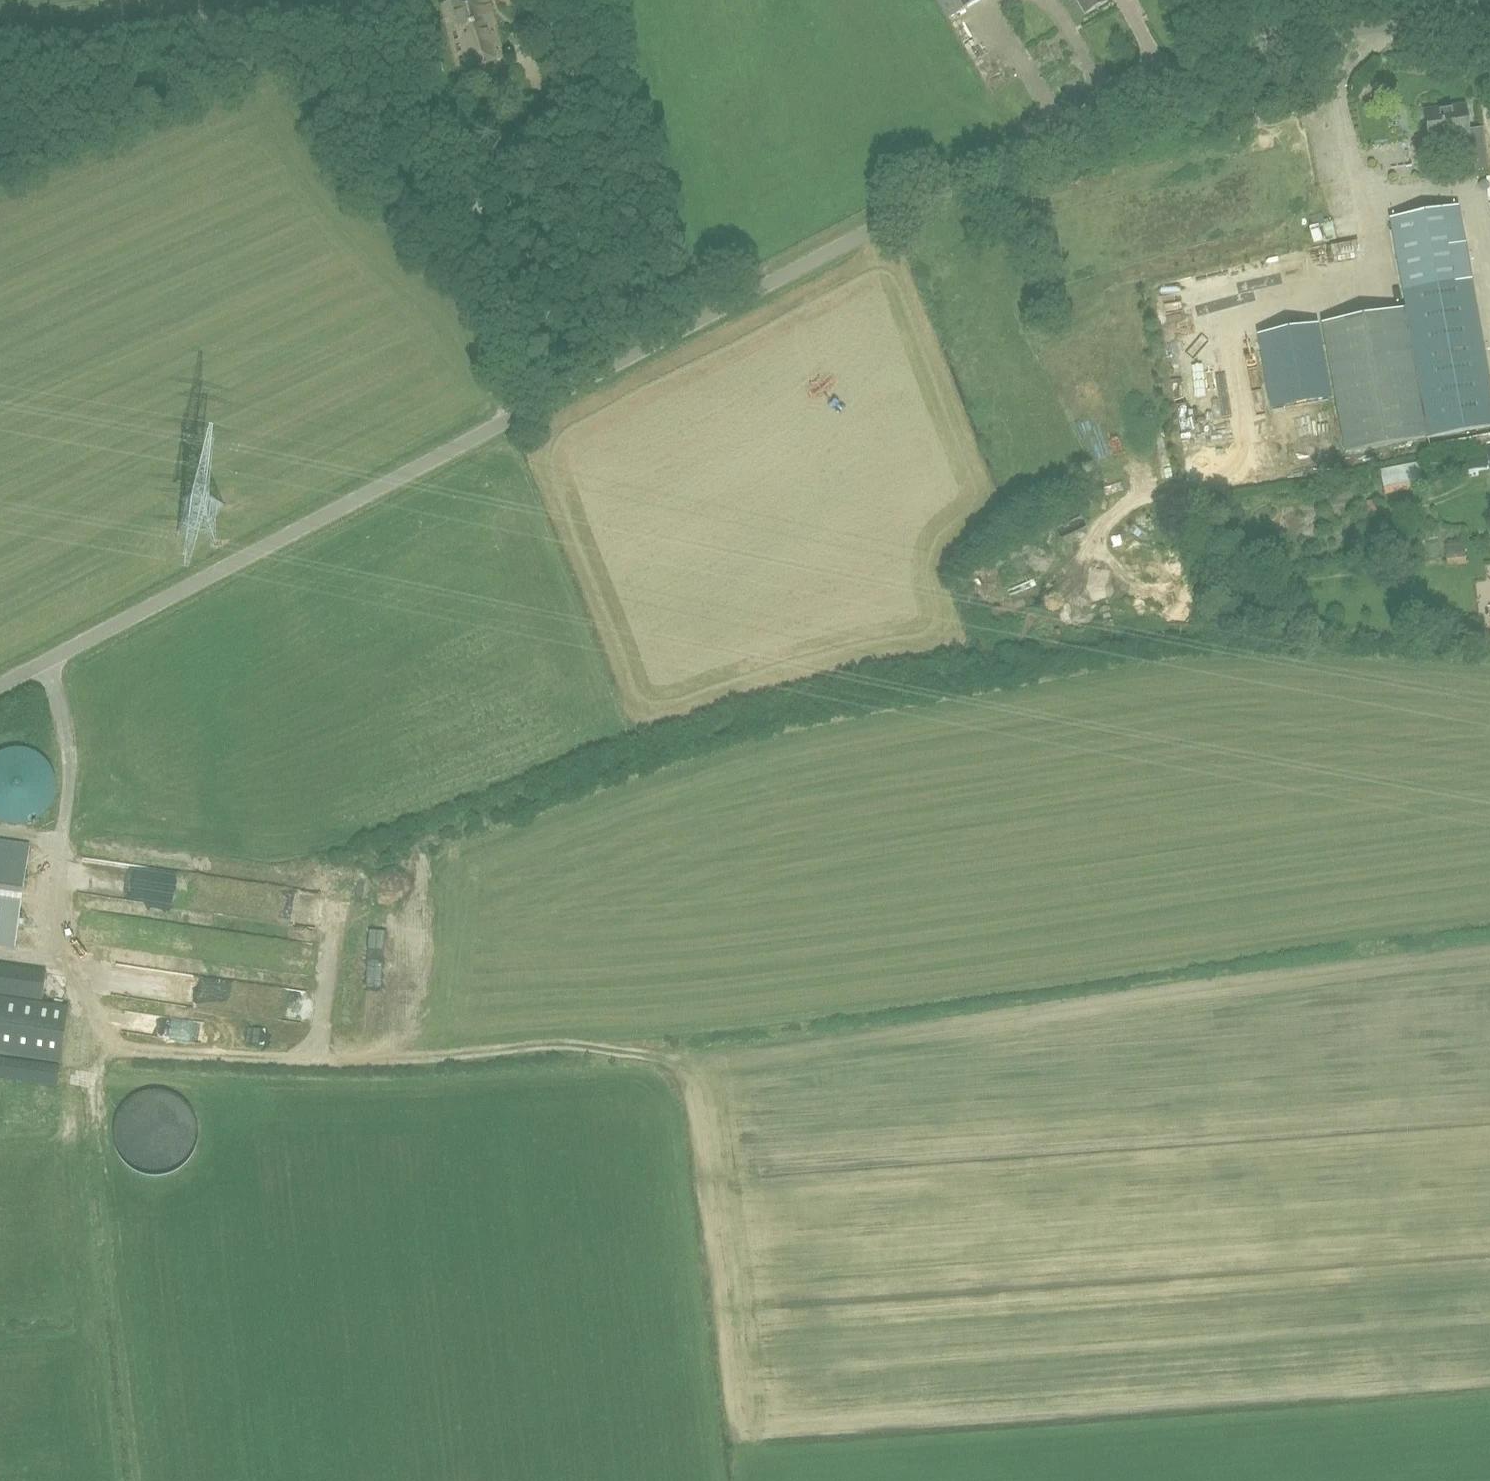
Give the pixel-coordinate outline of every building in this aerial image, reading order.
[(505,58),(489,0),(454,0),(443,3),(460,70),(505,58)] [(948,19),(982,0),(938,0),(948,19)] [(1086,15),(1109,2),(1108,0),(1077,0),(1086,15)] [(1425,110),(1430,142),(1460,138),(1465,176),(1489,173),(1484,128),(1468,130),(1465,105),(1425,110)] [(1346,452),(1489,427),(1489,383),(1458,208),(1391,220),(1407,309),(1323,324),(1346,452)] [(1319,226),(1309,229),(1314,245),(1324,242),(1324,243),(1337,240),(1333,222),(1329,223),(1319,226)] [(10,824),(21,824),(31,822),(41,817),(49,809),(54,799),(56,789),(55,778),(51,768),(45,759),(36,752),(26,749),(15,748),(4,750),(0,753),(0,820),(10,824)] [(14,948),(28,846),(0,842),(0,946),(14,948)] [(119,929),(131,929),(130,945),(180,948),(181,922),(119,919),(119,929)] [(97,962),(94,989),(222,1006),(225,980),(97,962)] [(45,973),(0,966),(0,995),(41,1001),(45,973)] [(67,1008),(0,998),(0,1055),(58,1063),(67,1008)] [(102,1024),(147,1028),(147,1039),(197,1043),(199,1010),(103,1003),(102,1024)] [(0,1059),(0,1078),(55,1087),(58,1067),(0,1059)]
